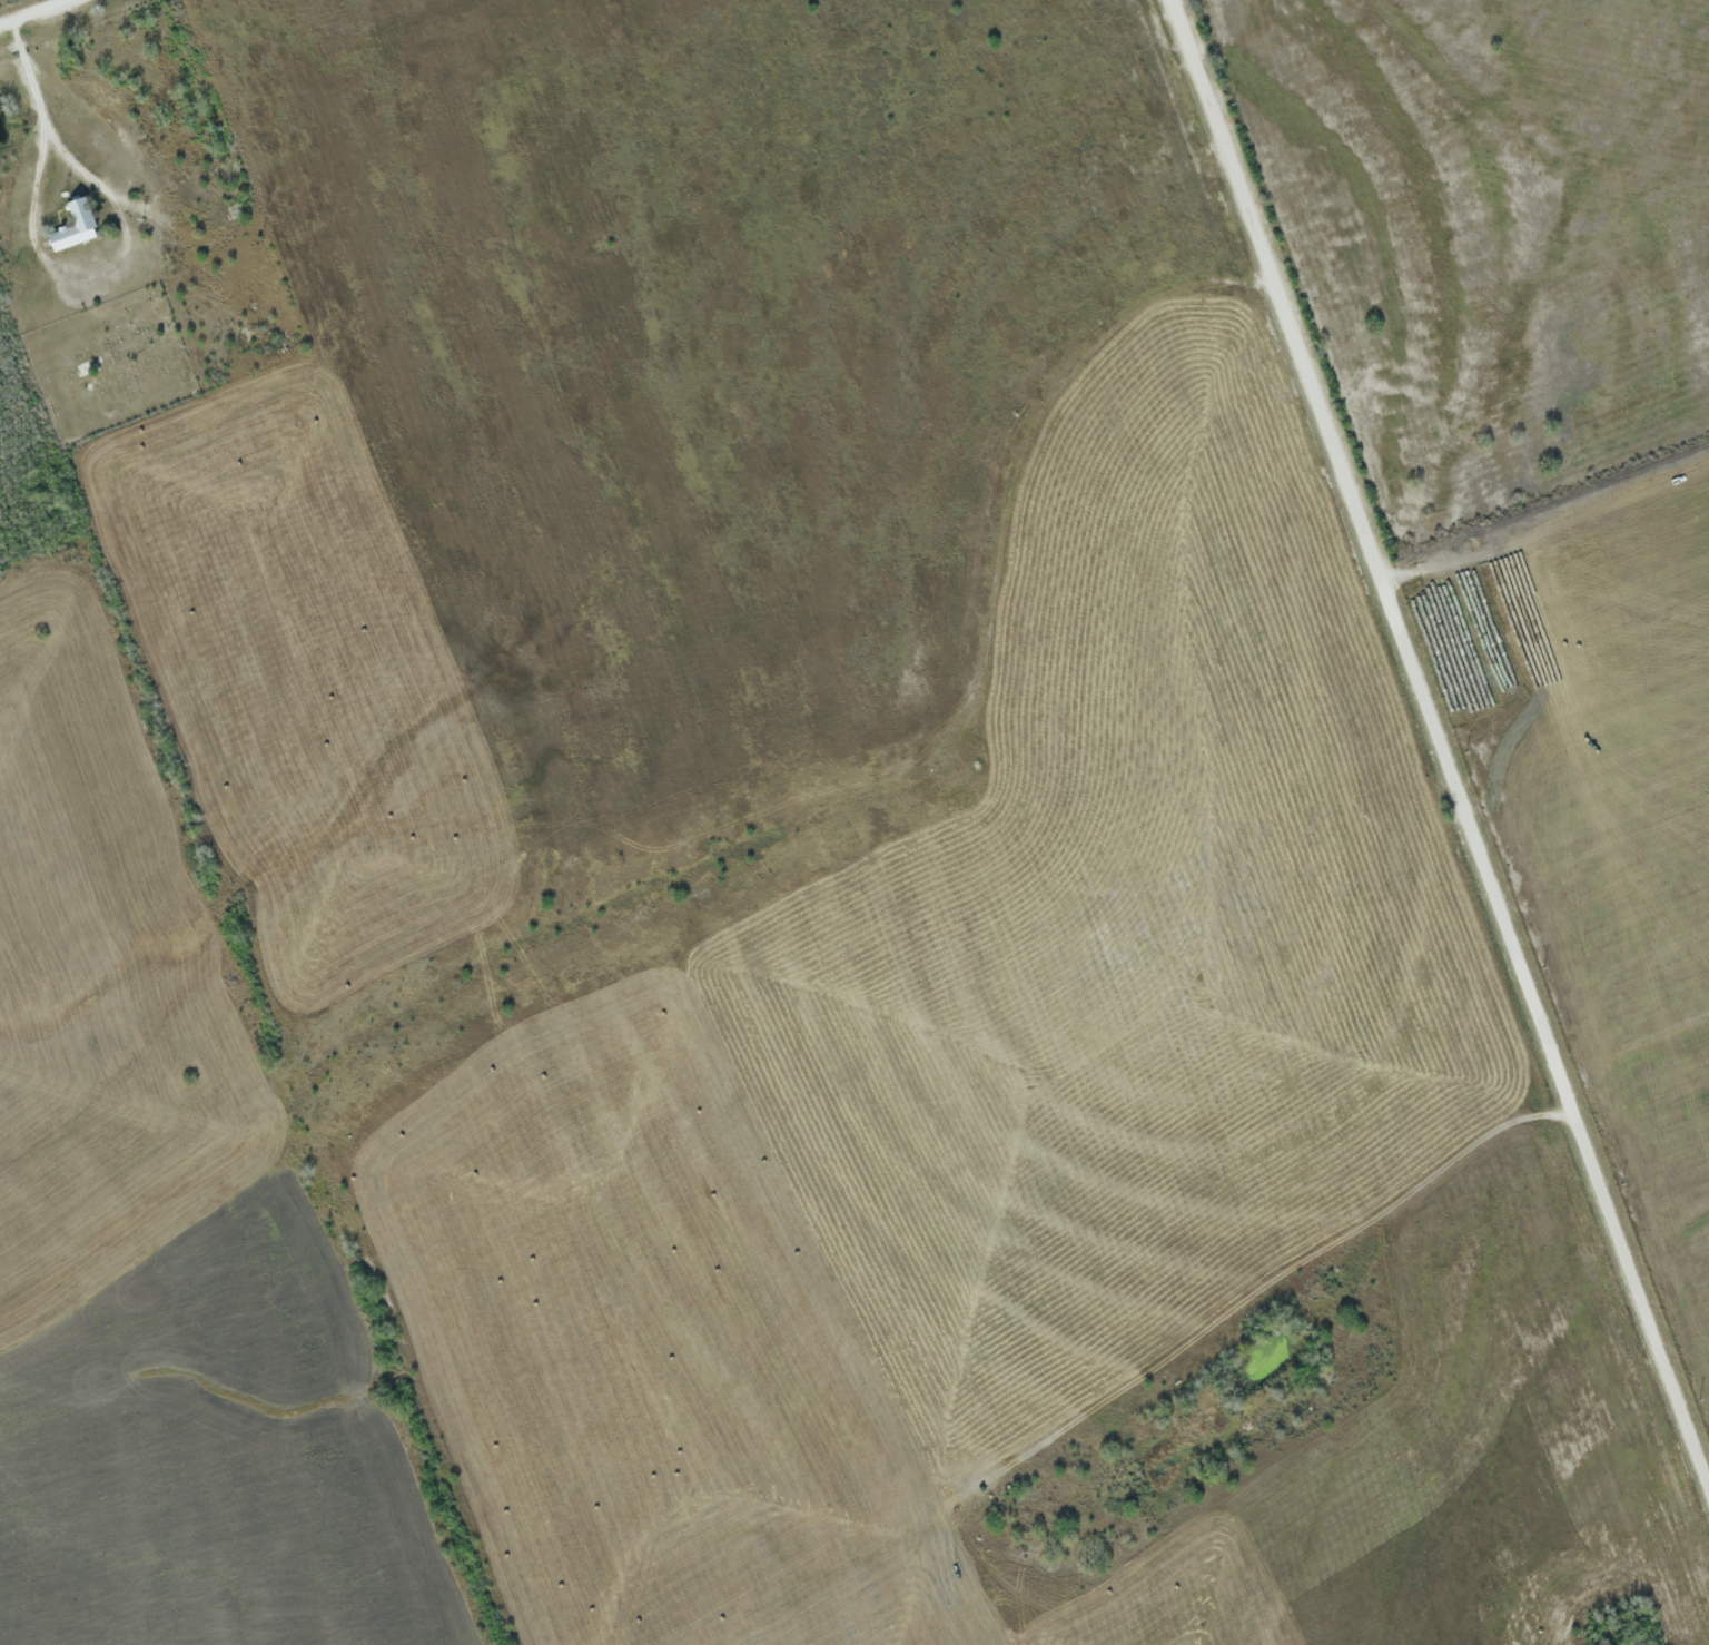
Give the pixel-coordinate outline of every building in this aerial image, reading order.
[(98,236),(84,195),(63,201),(70,225),(44,233),(49,252),(98,236)]
